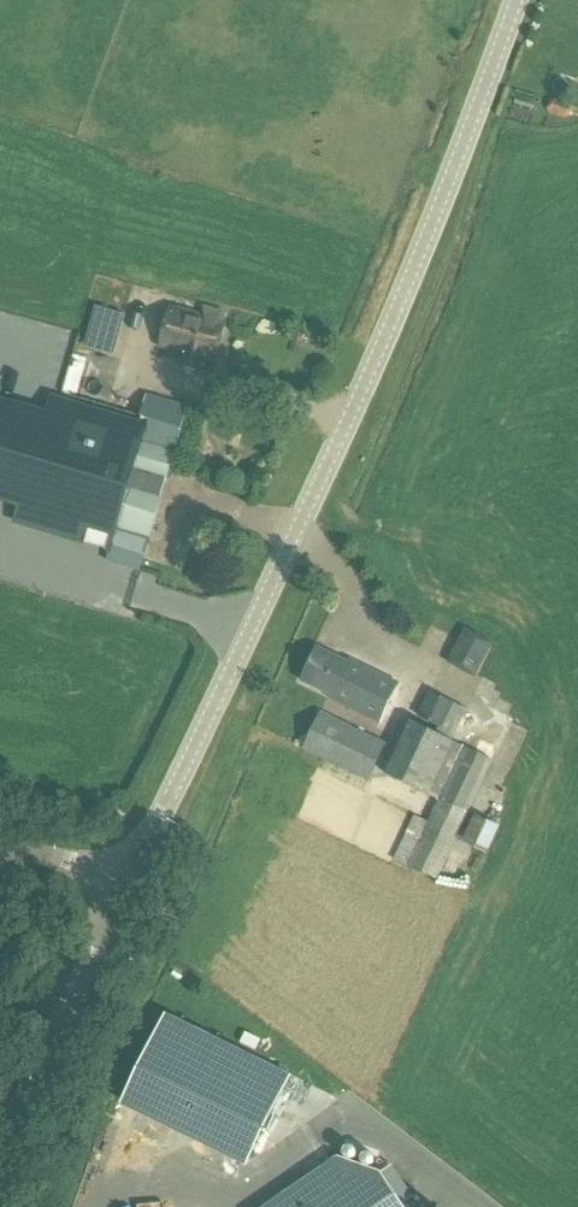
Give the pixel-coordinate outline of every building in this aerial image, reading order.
[(563,116),(568,101),(556,97),(550,111),(563,116)] [(141,288),(0,253),(0,302),(130,335),(141,288)] [(172,304),(159,348),(182,354),(179,362),(204,369),(207,361),(215,364),(228,319),(225,318),(227,311),(203,304),(201,312),(172,304)] [(114,529),(105,561),(141,571),(190,406),(171,400),(173,393),(154,387),(152,395),(148,394),(144,407),(114,398),(117,387),(0,353),(0,495),(114,529)] [(443,657),(476,669),(487,637),(454,625),(443,657)] [(319,648),(302,680),(332,695),(330,698),(380,723),(401,682),(349,657),(347,662),(319,648)] [(411,721),(386,774),(439,800),(428,821),(415,815),(394,859),(438,879),(494,760),(464,745),(467,738),(456,733),(468,709),(431,690),(415,723),(411,721)] [(321,710),(303,748),(369,780),(387,742),(321,710)] [(287,1076),(161,1019),(118,1113),(244,1171),(287,1076)] [(262,1039),(246,1031),(241,1042),(256,1049),(262,1039)] [(268,1206),(404,1206),(380,1172),(369,1168),(370,1166),(362,1163),(362,1165),(351,1161),(352,1159),(344,1156),(344,1159),(340,1158),(268,1206)]
